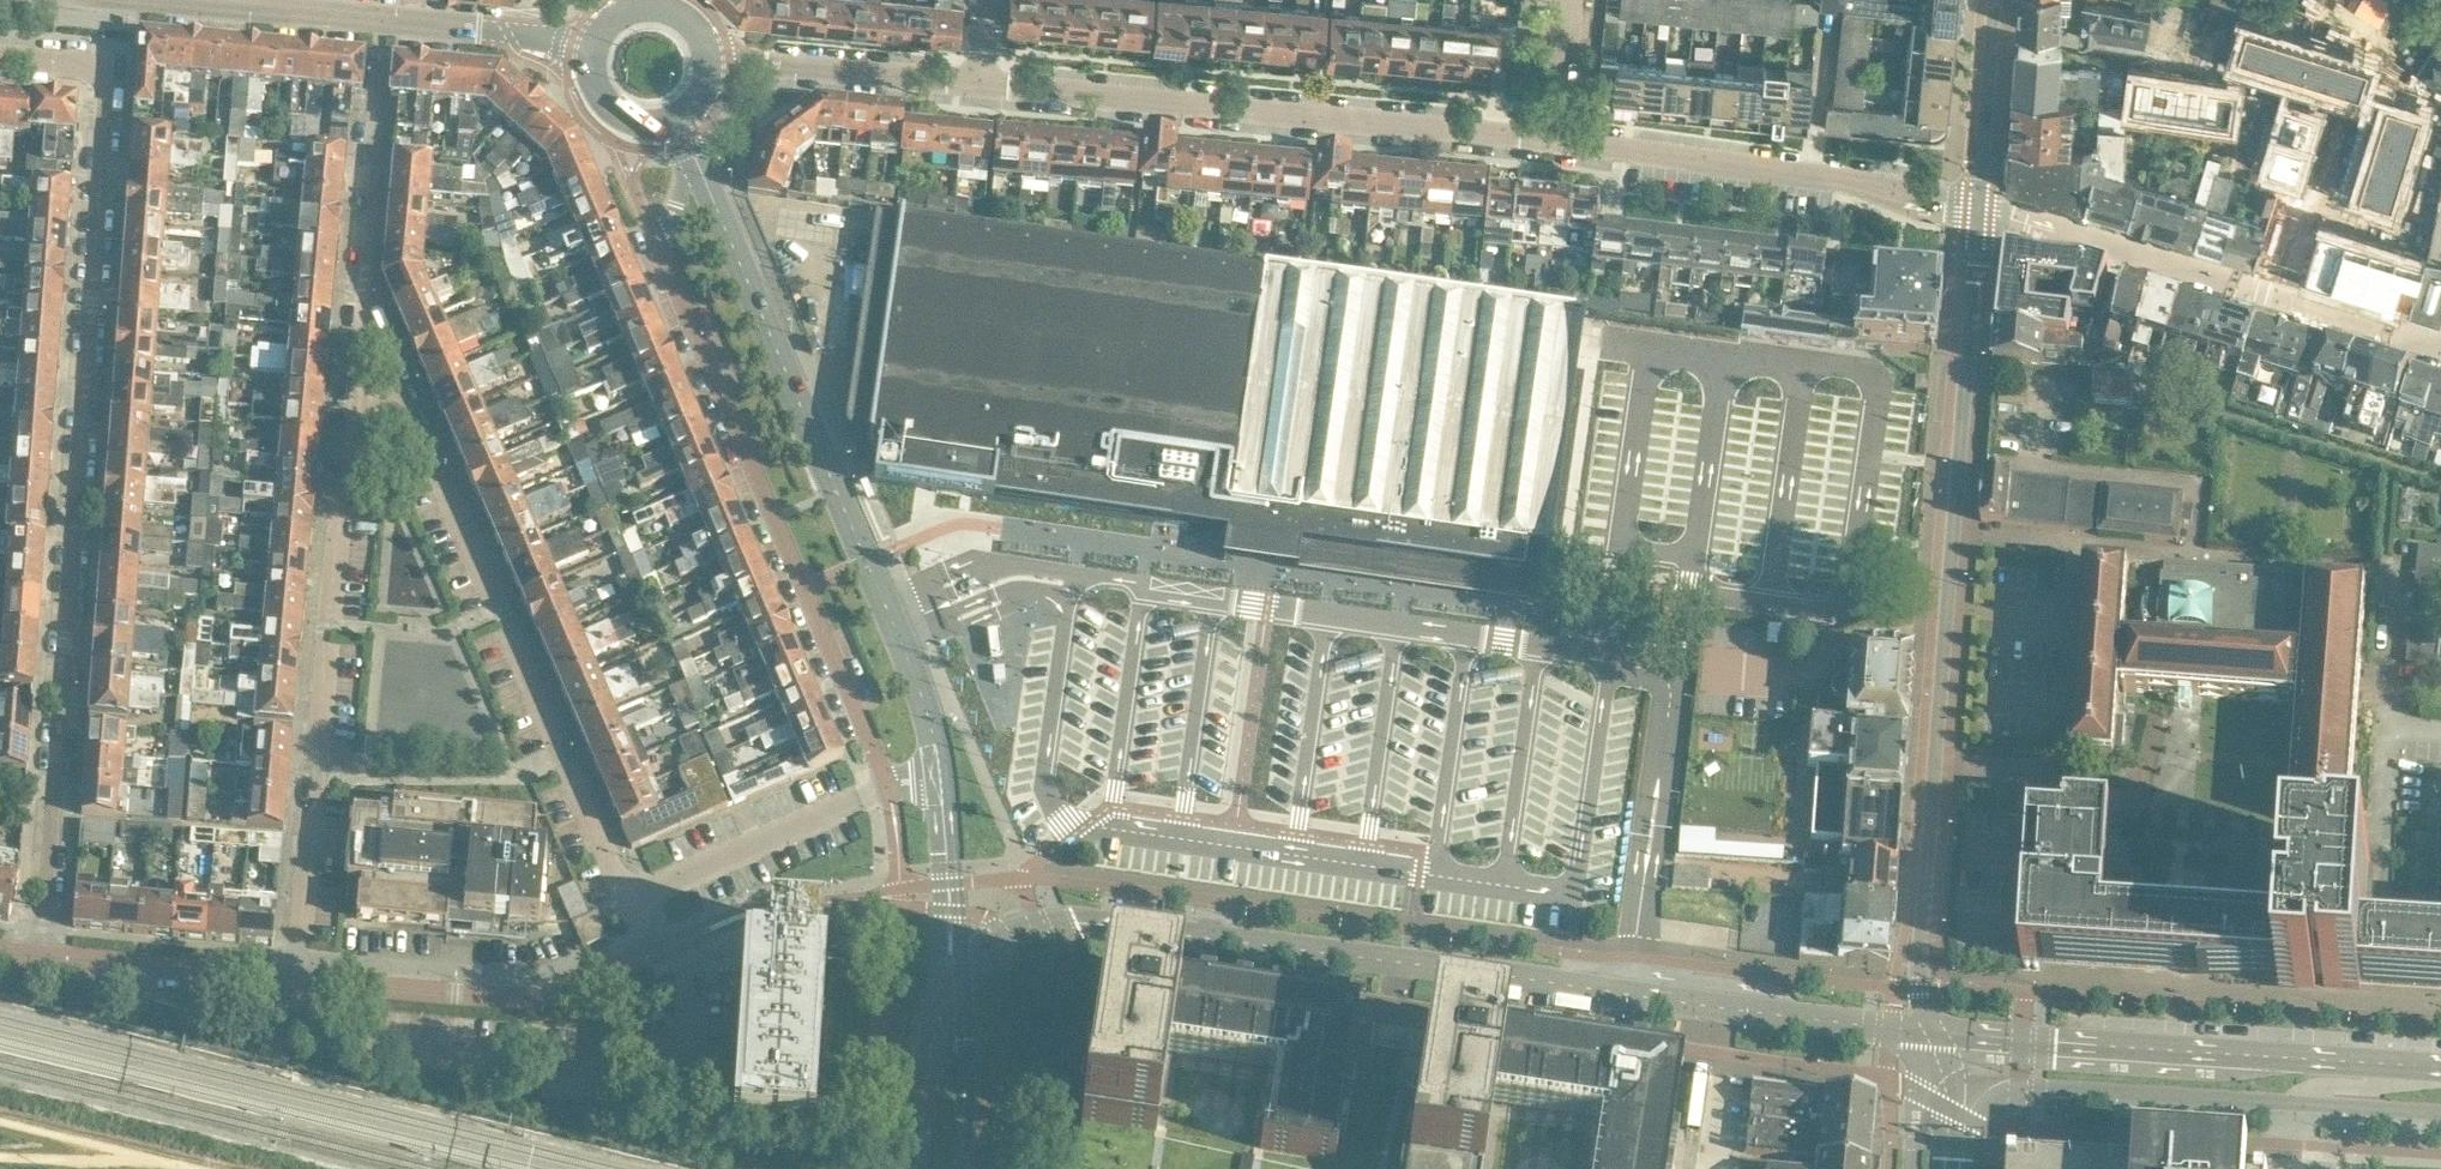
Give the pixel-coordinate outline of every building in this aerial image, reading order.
[(738,19),(744,19),(748,0),(719,0),(738,19)] [(744,19),(748,20),(769,22),(772,0),(748,0),(744,19)] [(769,22),(798,25),(800,0),(772,0),(769,22)] [(798,25),(825,27),(827,0),(800,0),(798,25)] [(825,27),(851,30),(854,0),(827,0),(825,27)] [(851,30),(877,32),(880,0),(854,0),(851,30)] [(903,35),(907,0),(880,0),(877,32),(903,35)] [(903,35),(912,36),(924,37),(931,38),(935,0),(907,0),(903,35)] [(931,38),(959,41),(963,2),(962,2),(962,0),(935,0),(931,38)] [(1008,26),(1013,27),(1013,30),(1027,31),(1028,28),(1037,29),(1040,0),(1011,0),(1008,26)] [(1037,29),(1041,29),(1040,33),(1055,34),(1055,31),(1064,32),(1067,0),(1040,0),(1037,29)] [(1064,32),(1068,32),(1067,35),(1082,36),(1082,33),(1092,34),(1095,0),(1067,0),(1064,32)] [(1092,34),(1095,35),(1095,38),(1109,39),(1110,36),(1118,37),(1121,0),(1095,0),(1092,34)] [(1118,37),(1122,37),(1122,40),(1137,42),(1137,39),(1147,39),(1151,0),(1121,0),(1118,37)] [(1154,40),(1180,43),(1184,0),(1158,0),(1154,40)] [(1213,0),(1184,0),(1180,43),(1192,44),(1191,47),(1206,48),(1206,45),(1209,45),(1213,0)] [(1209,45),(1219,46),(1218,50),(1233,51),(1233,48),(1235,48),(1240,0),(1213,0),(1209,45)] [(1248,0),(1240,0),(1235,48),(1246,49),(1246,52),(1260,54),(1261,50),(1263,51),(1267,6),(1254,4),(1254,1),(1248,0)] [(1387,13),(1388,0),(1386,0),(1360,0),(1359,11),(1359,14),(1354,59),(1365,60),(1364,64),(1379,65),(1379,62),(1382,62),(1387,13)] [(1382,62),(1392,63),(1392,66),(1406,68),(1407,64),(1410,65),(1414,19),(1399,18),(1400,0),(1388,0),(1387,13),(1382,62)] [(1442,22),(1426,20),(1428,0),(1416,0),(1414,19),(1410,65),(1419,66),(1419,69),(1434,70),(1434,67),(1437,67),(1442,22)] [(1443,13),(1454,14),(1456,1),(1447,0),(1444,0),(1443,13)] [(1619,16),(1641,19),(1643,0),(1620,0),(1619,16)] [(1641,19),(1663,21),(1665,0),(1643,0),(1641,19)] [(1685,23),(1688,0),(1665,0),(1663,21),(1685,23)] [(1685,23),(1707,26),(1710,0),(1688,0),(1685,23)] [(1728,28),(1731,0),(1710,0),(1707,26),(1728,28)] [(1728,28),(1750,30),(1754,0),(1731,0),(1728,28)] [(1750,30),(1773,32),(1776,0),(1754,0),(1750,30)] [(1792,34),(1796,0),(1776,0),(1773,32),(1792,34)] [(1912,12),(1956,18),(1960,19),(1962,0),(1842,0),(1842,3),(1869,6),(1912,12)] [(2019,28),(2061,32),(2062,15),(2068,15),(2069,5),(2071,5),(2072,0),(2021,0),(2019,28)] [(1290,53),(1295,8),(1281,7),(1281,3),(1268,1),(1267,6),(1263,51),(1273,52),(1273,55),(1288,56),(1288,53),(1290,53)] [(2151,12),(2086,1),(2083,38),(2086,38),(2095,33),(2096,32),(2146,41),(2151,12)] [(2307,2),(2301,10),(2314,18),(2319,10),(2307,2)] [(1869,6),(1842,3),(1839,31),(1866,33),(1869,6)] [(1315,56),(1320,56),(1324,11),(1308,9),(1308,6),(1295,4),(1295,8),(1290,53),(1301,54),(1300,57),(1315,59),(1315,56)] [(1354,59),(1359,14),(1342,12),(1343,9),(1332,8),(1327,57),(1354,59)] [(2319,10),(2314,18),(2326,26),(2331,18),(2319,10)] [(1909,37),(1914,38),(1953,42),(1956,18),(1912,12),(1909,37)] [(2252,12),(2237,59),(2266,69),(2277,32),(2278,32),(2282,21),(2252,12)] [(1465,70),(1470,25),(1453,23),(1454,20),(1442,19),(1442,22),(1437,67),(1447,68),(1446,71),(1461,73),(1461,70),(1465,70)] [(1498,20),(1497,26),(1481,24),(1481,23),(1470,22),(1470,25),(1465,70),(1474,71),(1474,74),(1488,76),(1488,72),(1493,73),(1495,54),(1514,56),(1518,22),(1498,20)] [(1866,33),(1839,31),(1836,55),(1864,58),(1866,33)] [(141,32),(134,125),(160,127),(163,97),(165,73),(168,35),(141,32)] [(2277,32),(2266,69),(2295,78),(2298,79),(2309,42),(2307,41),(2278,32),(2277,32)] [(165,73),(163,97),(174,98),(173,106),(174,107),(172,128),(178,129),(178,132),(187,132),(189,107),(196,37),(168,35),(165,73)] [(196,37),(189,107),(204,109),(207,77),(218,78),(222,40),(196,37)] [(1953,42),(1914,38),(1909,37),(1907,62),(1912,62),(1951,66),(1953,42)] [(222,40),(218,78),(236,80),(231,137),(242,139),(246,139),(246,127),(248,112),(254,43),(222,40)] [(2309,42),(2298,79),(2300,79),(2330,89),(2342,52),(2312,43),(2309,42)] [(254,43),(248,112),(262,114),(265,82),(276,83),(280,45),(254,43)] [(280,45),(276,83),(294,85),(288,144),(303,145),(304,141),(305,141),(307,118),(306,118),(312,48),(280,45)] [(2019,45),(2014,99),(2059,102),(2060,91),(2078,92),(2099,94),(2101,70),(2080,69),(2080,71),(2061,70),(2063,48),(2019,45)] [(307,118),(305,141),(318,142),(323,88),(335,90),(339,51),(312,48),(306,118),(307,118)] [(2418,72),(2435,83),(2440,74),(2440,54),(2433,49),(2418,72)] [(335,90),(330,144),(347,145),(352,91),(362,92),(366,53),(339,51),(335,90)] [(2342,52),(2330,89),(2360,98),(2371,61),(2342,52)] [(1609,106),(1635,109),(1640,65),(1614,63),(1615,56),(1600,55),(1597,91),(1611,92),(1609,106)] [(1836,55),(1833,79),(1861,82),(1864,58),(1836,55)] [(400,96),(397,126),(414,128),(420,59),(394,56),(390,95),(400,96)] [(1691,56),(1689,70),(1684,114),(1709,117),(1714,73),(1715,58),(1691,56)] [(448,61),(420,59),(414,128),(430,129),(433,98),(444,100),(448,61)] [(442,145),(441,159),(472,162),(476,116),(481,116),(481,112),(477,111),(478,97),(482,65),(453,62),(449,61),(445,100),(449,100),(452,100),(451,116),(461,117),(458,150),(446,149),(446,145),(442,145)] [(1739,76),(1734,119),(1758,122),(1764,63),(1740,61),(1739,76)] [(1951,66),(1912,62),(1907,62),(1904,86),(1948,90),(1951,66)] [(1764,63),(1758,122),(1781,124),(1787,66),(1764,63)] [(482,65),(478,97),(502,118),(527,89),(502,67),(482,65)] [(1640,65),(1635,109),(1660,112),(1665,68),(1640,65)] [(1781,124),(1806,127),(1812,68),(1787,66),(1781,124)] [(2400,66),(2397,76),(2411,80),(2414,71),(2400,66)] [(1660,112),(1684,114),(1689,70),(1665,68),(1660,112)] [(1709,117),(1734,119),(1739,76),(1714,73),(1709,117)] [(2134,106),(2134,107),(2221,121),(2230,122),(2236,88),(2233,88),(2139,74),(2136,91),(2134,106)] [(1833,79),(1831,105),(1858,108),(1861,82),(1833,79)] [(1948,90),(1904,86),(1901,113),(1931,116),(1945,118),(1948,90)] [(528,90),(527,89),(502,118),(505,121),(514,129),(493,153),(481,167),(491,179),(505,164),(552,111),(531,92),(528,90)] [(11,162),(13,134),(28,135),(31,97),(0,94),(0,161),(11,162)] [(2378,94),(2371,118),(2416,132),(2423,108),(2378,94)] [(31,97),(28,135),(33,135),(29,179),(55,181),(56,164),(73,165),(78,101),(61,99),(48,98),(31,97)] [(762,148),(761,152),(793,163),(795,159),(795,156),(796,156),(814,145),(814,143),(818,99),(766,137),(762,148)] [(845,102),(818,99),(814,143),(814,145),(814,146),(841,149),(845,102)] [(2014,99),(2011,145),(2070,151),(2074,103),(2059,102),(2014,99)] [(841,149),(869,151),(874,105),(845,102),(841,149)] [(2088,104),(2085,142),(2096,143),(2100,143),(2103,105),(2088,104)] [(874,105),(869,151),(899,154),(903,107),(874,105)] [(1931,116),(1901,113),(1858,108),(1831,105),(1827,105),(1825,128),(1929,139),(1929,137),(1931,116)] [(2088,152),(2085,208),(2130,222),(2142,181),(2139,180),(2140,178),(2124,173),(2121,166),(2126,130),(2123,130),(2125,107),(2103,105),(2100,143),(2096,143),(2095,150),(2088,152)] [(2274,130),(2264,160),(2298,170),(2315,114),(2287,105),(2279,131),(2274,130)] [(578,135),(552,111),(505,164),(512,170),(521,160),(527,165),(534,157),(541,164),(547,161),(550,169),(586,154),(578,135)] [(2371,118),(2364,140),(2409,154),(2416,132),(2371,118)] [(906,122),(901,166),(930,169),(936,125),(906,122)] [(936,125),(930,169),(958,172),(964,128),(936,125)] [(246,127),(246,139),(257,140),(259,128),(246,127)] [(132,152),(202,157),(203,145),(170,142),(171,131),(134,128),(132,152)] [(991,131),(964,128),(958,172),(958,178),(986,181),(991,131)] [(1005,176),(1021,178),(1025,134),(1023,134),(1023,131),(1009,129),(1009,132),(998,131),(994,179),(1005,180),(1005,176)] [(1164,138),(1165,133),(1150,131),(1150,136),(1145,136),(1141,180),(1160,182),(1159,187),(1156,220),(1165,221),(1173,139),(1164,138)] [(1025,134),(1021,178),(1020,181),(1034,183),(1034,179),(1048,181),(1053,137),(1050,136),(1050,133),(1036,132),(1036,135),(1025,134)] [(413,140),(412,152),(426,153),(427,136),(413,134),(413,140)] [(1062,182),(1077,183),(1081,139),(1077,139),(1078,136),(1063,134),(1063,138),(1053,137),(1048,181),(1048,184),(1062,186),(1062,182)] [(226,159),(240,160),(242,139),(231,137),(228,137),(226,159)] [(1081,139),(1077,183),(1076,187),(1089,188),(1089,185),(1104,186),(1108,142),(1105,142),(1105,138),(1091,137),(1090,140),(1081,139)] [(396,138),(395,151),(412,152),(413,140),(396,138)] [(2432,147),(2440,150),(2440,140),(2435,138),(2432,147)] [(240,160),(239,164),(255,165),(257,140),(246,139),(242,139),(240,160)] [(1168,206),(1169,196),(1179,197),(1180,193),(1195,194),(1194,199),(1195,199),(1200,151),(1196,150),(1197,147),(1182,146),(1182,149),(1173,148),(1174,139),(1173,139),(1165,221),(1177,222),(1178,207),(1168,206)] [(1118,187),(1133,188),(1137,145),(1132,144),(1132,141),(1118,140),(1118,143),(1108,142),(1104,186),(1104,190),(1117,191),(1118,187)] [(2364,140),(2357,163),(2402,177),(2409,154),(2364,140)] [(2011,145),(2008,183),(2013,190),(2069,203),(2085,208),(2088,152),(2070,151),(2011,145)] [(275,166),(344,172),(347,149),(309,146),(308,157),(276,154),(275,166)] [(1221,201),(1222,201),(1226,153),(1224,153),(1224,150),(1209,148),(1209,152),(1200,151),(1195,199),(1205,200),(1206,200),(1206,196),(1222,197),(1221,201)] [(1318,152),(1314,196),(1331,198),(1330,211),(1342,213),(1347,165),(1348,155),(1338,154),(1338,150),(1324,148),(1323,153),(1318,152)] [(1226,153),(1222,201),(1235,203),(1235,199),(1251,200),(1255,156),(1251,156),(1251,152),(1237,151),(1237,154),(1226,153)] [(132,152),(130,173),(169,176),(169,166),(201,169),(202,157),(132,152)] [(760,155),(748,190),(751,191),(783,195),(792,166),(793,163),(761,152),(760,155)] [(523,210),(528,209),(597,179),(586,154),(550,169),(552,173),(555,181),(517,197),(523,210)] [(1262,201),(1278,203),(1282,159),(1278,158),(1279,155),(1264,154),(1264,157),(1255,156),(1251,200),(1250,204),(1262,205),(1262,201)] [(433,158),(394,155),(392,175),(462,181),(463,171),(432,168),(433,158)] [(2209,155),(2204,169),(2216,172),(2217,169),(2220,158),(2209,155)] [(1290,204),(1306,206),(1310,161),(1306,161),(1306,158),(1291,156),(1291,160),(1282,159),(1278,203),(1277,208),(1290,209),(1290,204)] [(226,159),(224,184),(238,185),(238,177),(239,164),(240,160),(226,159)] [(474,185),(485,186),(491,179),(481,167),(476,161),(474,185)] [(1355,166),(1347,165),(1342,213),(1354,214),(1355,210),(1369,211),(1373,167),(1370,167),(1370,164),(1356,162),(1355,166)] [(2357,163),(2350,186),(2395,200),(2402,177),(2357,163)] [(239,164),(238,177),(251,178),(306,183),(305,194),(342,197),(344,172),(275,166),(255,165),(239,164)] [(491,179),(485,186),(488,197),(488,198),(499,193),(517,186),(509,173),(512,170),(505,164),(491,179)] [(1373,167),(1369,211),(1366,236),(1376,228),(1379,231),(1395,233),(1395,229),(1401,170),(1397,170),(1397,166),(1383,165),(1383,168),(1373,167)] [(2230,228),(2224,250),(2226,251),(2236,254),(2244,257),(2252,259),(2256,260),(2271,212),(2284,173),(2275,170),(2267,167),(2261,187),(2256,206),(2260,207),(2256,220),(2237,214),(2232,229),(2230,228)] [(1401,170),(1395,229),(1422,232),(1423,230),(1424,220),(1428,173),(1424,172),(1425,169),(1410,168),(1410,171),(1401,170)] [(2175,176),(2158,230),(2195,242),(2216,172),(2204,169),(2196,198),(2189,196),(2195,176),(2182,172),(2175,176)] [(2216,172),(2195,242),(2224,250),(2230,228),(2232,229),(2237,214),(2224,210),(2235,174),(2217,169),(2216,172)] [(1437,217),(1451,219),(1455,175),(1452,175),(1452,172),(1438,170),(1437,173),(1428,173),(1424,220),(1436,222),(1437,217)] [(2427,170),(2425,184),(2434,186),(2437,171),(2427,170)] [(130,173),(128,200),(198,205),(204,205),(205,194),(167,191),(169,176),(130,173)] [(1455,175),(1451,219),(1450,223),(1463,224),(1463,220),(1480,222),(1484,178),(1479,177),(1479,174),(1465,173),(1465,176),(1455,175)] [(392,175),(390,203),(429,206),(430,192),(488,197),(485,186),(474,185),(462,183),(462,181),(392,175)] [(2142,181),(2130,222),(2135,223),(2158,230),(2175,176),(2160,183),(2159,186),(2147,183),(2142,181)] [(3,177),(2,190),(32,193),(32,203),(31,207),(70,210),(70,206),(71,186),(72,183),(55,182),(55,181),(29,179),(3,177)] [(238,185),(237,186),(246,187),(251,187),(251,178),(238,177),(238,185)] [(2296,177),(2293,189),(2307,193),(2310,182),(2296,177)] [(597,179),(528,209),(532,218),(566,204),(570,213),(605,198),(597,179)] [(865,196),(866,183),(838,179),(837,182),(836,193),(865,196)] [(816,184),(815,197),(836,199),(836,193),(837,182),(817,180),(816,184)] [(802,183),(801,198),(815,200),(815,197),(816,184),(802,183)] [(866,183),(865,196),(894,200),(896,187),(866,183)] [(2425,184),(2422,198),(2432,200),(2434,186),(2425,184)] [(236,207),(235,210),(245,211),(246,187),(237,186),(236,200),(236,207)] [(2412,309),(2439,317),(2440,318),(2440,187),(2438,201),(2432,230),(2425,261),(2426,261),(2418,290),(2412,309)] [(1511,229),(1514,190),(1488,188),(1482,245),(1510,247),(1511,229)] [(2333,189),(2329,200),(2344,204),(2347,193),(2333,189)] [(899,190),(897,205),(911,207),(913,191),(899,190)] [(1104,190),(1101,214),(1112,215),(1115,216),(1117,191),(1104,190)] [(1510,247),(1537,249),(1543,193),(1514,190),(1511,229),(1510,247)] [(1019,192),(1018,206),(1030,207),(1031,193),(1019,192)] [(494,221),(508,215),(499,193),(488,198),(491,211),(494,221)] [(1543,193),(1537,249),(1565,252),(1570,196),(1543,193)] [(224,206),(225,199),(225,195),(205,194),(204,205),(220,206),(224,206)] [(262,199),(261,212),(271,213),(340,220),(342,197),(305,194),(304,203),(262,199)] [(955,200),(927,196),(925,209),(954,213),(955,200)] [(1570,196),(1565,252),(1594,255),(1597,226),(1596,225),(1598,201),(1598,198),(1570,196)] [(546,238),(551,250),(616,222),(605,198),(570,214),(575,226),(546,238)] [(225,199),(224,206),(236,207),(236,200),(225,199)] [(954,213),(969,215),(970,201),(955,199),(955,200),(954,213)] [(198,205),(128,200),(127,222),(165,225),(166,215),(203,218),(204,205),(198,205)] [(2371,201),(2368,210),(2382,215),(2385,205),(2371,201)] [(390,203),(388,224),(457,230),(459,217),(428,215),(429,206),(390,203)] [(2385,205),(2382,215),(2396,219),(2399,209),(2385,205)] [(236,207),(224,206),(220,206),(218,231),(220,231),(233,232),(235,210),(236,207)] [(68,230),(70,210),(31,207),(31,216),(0,214),(0,225),(68,230)] [(1193,223),(1203,224),(1204,209),(1194,208),(1193,223)] [(491,211),(479,209),(483,232),(497,234),(494,221),(491,211)] [(233,232),(233,234),(243,235),(245,211),(235,210),(233,232)] [(1002,211),(991,210),(994,219),(1002,220),(1002,211)] [(1221,211),(1219,226),(1229,227),(1231,212),(1221,211)] [(856,353),(845,422),(855,445),(857,450),(858,451),(867,452),(867,453),(879,455),(875,482),(1190,528),(1226,533),(1299,543),(1298,547),(1298,550),(1299,552),(1300,555),(1301,557),(1303,559),(1305,561),(1307,562),(1310,562),(1531,594),(1533,594),(1536,594),(1538,593),(1541,591),(1542,589),(1544,587),(1545,585),(1546,582),(1550,546),(1578,355),(1584,314),(1585,314),(1586,313),(1586,311),(1417,287),(1407,285),(1375,280),(1362,279),(1300,270),(1245,262),(1088,239),(1071,237),(1043,233),(968,222),(953,220),(902,212),(894,268),(868,264),(856,353)] [(2271,212),(2256,260),(2258,261),(2280,268),(2283,269),(2291,272),(2306,276),(2313,252),(2290,245),(2298,220),(2295,219),(2295,220),(2271,212)] [(271,213),(270,226),(301,229),(300,238),(300,242),(338,246),(338,242),(338,240),(339,226),(340,220),(271,213)] [(515,239),(508,215),(494,221),(497,234),(500,245),(515,239)] [(2420,216),(2417,225),(2431,230),(2434,220),(2420,216)] [(2298,220),(2290,245),(2313,252),(2306,276),(2309,277),(2331,284),(2332,285),(2347,236),(2324,229),(2324,228),(2321,227),(2307,223),(2298,220)] [(1044,221),(1043,233),(1071,237),(1072,225),(1044,221)] [(1340,237),(1341,222),(1331,221),(1329,236),(1340,237)] [(164,239),(165,225),(127,222),(125,248),(188,253),(199,253),(200,241),(164,239)] [(551,250),(545,252),(550,264),(585,249),(588,258),(590,262),(626,246),(624,243),(616,222),(551,250)] [(1341,222),(1340,237),(1350,238),(1352,223),(1341,222)] [(435,248),(456,250),(457,230),(388,224),(385,251),(424,254),(424,250),(425,240),(436,241),(435,248)] [(29,244),(28,251),(28,255),(66,258),(66,254),(68,230),(0,225),(0,241),(29,244)] [(1072,225),(1071,237),(1088,239),(1090,228),(1072,225)] [(1118,226),(1117,238),(1128,240),(1129,227),(1118,226)] [(1594,255),(1591,278),(1604,279),(1606,265),(1624,267),(1622,281),(1623,281),(1628,229),(1597,226),(1594,255)] [(1664,234),(1628,229),(1623,281),(1635,283),(1637,269),(1654,271),(1659,272),(1664,234)] [(1423,230),(1422,232),(1421,245),(1432,246),(1433,231),(1423,230)] [(220,231),(218,255),(231,256),(233,234),(233,232),(220,231)] [(481,232),(480,248),(486,248),(485,257),(503,259),(500,247),(500,245),(497,234),(483,232),(481,232)] [(1450,233),(1448,247),(1459,248),(1460,234),(1450,233)] [(231,256),(231,258),(241,259),(243,235),(233,234),(231,256)] [(1673,287),(1690,289),(1696,237),(1664,234),(1659,272),(1658,285),(1673,287)] [(2347,236),(2332,285),(2333,285),(2333,284),(2356,292),(2357,292),(2373,244),(2347,236)] [(1728,241),(1696,237),(1690,289),(1703,290),(1704,277),(1722,279),(1721,292),(1728,241)] [(500,245),(500,247),(503,259),(504,261),(505,269),(523,262),(515,239),(500,245)] [(1751,291),(1751,289),(1756,245),(1728,241),(1721,292),(1733,294),(1734,289),(1751,291)] [(261,248),(260,261),(336,268),(338,246),(300,242),(299,252),(261,248)] [(2373,244),(2357,292),(2358,293),(2358,292),(2381,299),(2381,300),(2383,300),(2398,252),(2373,244)] [(1783,286),(1788,248),(1756,245),(1751,289),(1764,290),(1765,284),(1783,286)] [(594,270),(565,282),(570,294),(634,266),(626,246),(590,262),(594,270)] [(125,248),(123,270),(161,273),(161,270),(187,271),(188,253),(125,248)] [(1824,253),(1788,248),(1783,286),(1781,302),(1823,307),(1825,293),(1820,292),(1824,258),(1824,253)] [(1272,264),(1273,251),(1257,249),(1256,261),(1272,264)] [(1273,249),(1273,251),(1272,264),(1300,268),(1302,252),(1273,249)] [(2007,249),(1997,328),(2069,339),(2069,337),(2073,315),(2029,310),(2033,283),(2077,288),(2077,294),(2073,307),(2073,308),(2073,309),(2074,309),(2074,310),(2075,310),(2076,310),(2096,312),(2097,312),(2098,308),(2108,275),(2110,268),(2085,260),(2083,260),(2007,249)] [(424,254),(385,251),(383,277),(395,305),(430,290),(422,273),(424,254)] [(1327,251),(1325,268),(1337,270),(1338,252),(1327,251)] [(2398,252),(2383,300),(2395,304),(2396,304),(2401,286),(2418,290),(2426,261),(2425,261),(2398,252)] [(65,278),(66,258),(28,255),(27,264),(0,262),(0,273),(65,278)] [(218,255),(216,279),(229,280),(231,258),(231,256),(218,255)] [(1481,255),(1480,270),(1491,271),(1492,256),(1481,255)] [(468,274),(491,266),(504,261),(503,259),(485,257),(464,256),(464,259),(468,274)] [(241,283),(243,259),(241,259),(231,258),(229,280),(229,282),(241,283)] [(1535,275),(1536,260),(1525,259),(1524,274),(1535,275)] [(1833,259),(1828,325),(1832,325),(1831,333),(1853,335),(1933,342),(1939,271),(1913,268),(1872,265),(1873,264),(1833,259)] [(1535,275),(1534,286),(1544,287),(1547,261),(1536,260),(1535,275)] [(257,261),(255,273),(271,274),(279,275),(296,277),(296,286),(295,290),(333,294),(334,290),(336,268),(260,261),(257,261)] [(491,266),(498,287),(511,282),(505,269),(504,261),(491,266)] [(523,262),(505,269),(511,282),(515,292),(526,288),(532,286),(523,262)] [(570,294),(562,297),(566,308),(603,293),(608,302),(609,306),(645,291),(644,290),(643,287),(634,266),(570,294)] [(1363,266),(1362,279),(1375,280),(1376,270),(1373,267),(1363,266)] [(123,270),(121,297),(191,302),(192,290),(160,288),(161,273),(123,270)] [(8,286),(7,293),(25,294),(24,299),(24,303),(62,306),(63,302),(65,278),(0,273),(0,285),(8,286)] [(1408,275),(1407,285),(1417,287),(1418,277),(1408,275)] [(2108,275),(2098,308),(2116,314),(2104,353),(2116,357),(2125,329),(2139,334),(2142,334),(2154,289),(2134,283),(2134,282),(2126,280),(2126,281),(2108,275)] [(430,290),(395,305),(404,326),(405,329),(406,330),(441,315),(439,311),(435,303),(464,290),(459,278),(430,290)] [(216,279),(214,304),(227,305),(228,294),(229,282),(229,280),(216,279)] [(518,298),(515,292),(511,282),(498,287),(499,289),(507,308),(520,303),(518,298)] [(2401,286),(2396,304),(2412,309),(2418,290),(2401,286)] [(1563,288),(1561,302),(1587,306),(1588,298),(1589,292),(1563,288)] [(2139,334),(2134,350),(2150,355),(2151,351),(2165,355),(2168,342),(2181,297),(2154,289),(2142,334),(2139,334)] [(227,305),(227,306),(331,316),(332,301),(333,294),(295,290),(294,300),(228,294),(227,305)] [(613,314),(579,328),(585,340),(653,311),(645,291),(609,306),(613,314)] [(529,293),(518,298),(520,303),(524,313),(535,308),(529,293)] [(121,297),(119,318),(158,321),(158,312),(210,316),(211,304),(191,302),(121,297)] [(2181,297),(2168,342),(2185,347),(2179,364),(2194,368),(2199,351),(2204,335),(2212,338),(2216,325),(2225,328),(2230,312),(2213,307),(2198,302),(2198,303),(2181,297)] [(1588,298),(1587,306),(1586,313),(1617,317),(1618,311),(1619,302),(1588,298)] [(1619,302),(1618,311),(1638,314),(1640,302),(1620,300),(1619,302)] [(1748,313),(1762,315),(1764,304),(1749,302),(1748,313)] [(61,326),(62,306),(24,303),(23,312),(0,310),(0,322),(61,326)] [(524,313),(529,324),(535,336),(548,331),(553,329),(543,305),(535,308),(524,313)] [(1655,305),(1654,317),(1685,321),(1686,309),(1655,305)] [(227,306),(225,329),(238,330),(238,320),(292,325),(291,334),(291,339),(329,342),(329,338),(331,316),(227,306)] [(441,315),(406,330),(414,349),(488,316),(484,307),(474,311),(444,324),(441,315)] [(653,311),(585,340),(589,351),(623,337),(627,346),(662,331),(653,311)] [(1695,323),(1716,325),(1717,313),(1697,311),(1695,323)] [(1744,321),(1742,334),(1821,345),(1823,323),(1762,315),(1748,313),(1745,312),(1744,321)] [(2223,372),(2240,377),(2257,321),(2230,312),(2225,328),(2216,325),(2212,338),(2204,335),(2199,351),(2213,355),(2208,372),(2222,376),(2223,372)] [(488,316),(414,349),(424,371),(459,356),(454,345),(483,333),(500,325),(495,313),(488,316)] [(119,322),(117,345),(186,350),(196,351),(206,352),(207,342),(197,341),(197,339),(156,336),(157,325),(158,321),(119,318),(119,322)] [(1724,318),(1722,331),(1742,334),(1744,321),(1724,318)] [(2292,375),(2304,335),(2257,321),(2240,377),(2233,401),(2279,417),(2283,405),(2292,375)] [(21,337),(21,347),(20,351),(59,354),(59,350),(61,326),(0,322),(0,335),(21,337)] [(529,324),(521,328),(531,350),(539,346),(535,336),(529,324)] [(206,352),(223,353),(225,329),(208,328),(207,342),(206,352)] [(1997,328),(1994,364),(1995,364),(2043,368),(2063,369),(2064,355),(2083,357),(2084,343),(2077,341),(2069,339),(1997,328)] [(223,353),(222,354),(233,356),(251,358),(249,350),(236,349),(238,330),(225,329),(223,353)] [(535,336),(539,346),(544,358),(557,352),(548,331),(535,336)] [(632,359),(603,371),(608,383),(672,355),(664,335),(662,331),(627,346),(628,350),(632,359)] [(2292,408),(2283,405),(2279,417),(2300,424),(2304,411),(2327,342),(2304,335),(2292,375),(2302,378),(2292,408)] [(814,337),(807,340),(812,352),(819,350),(814,337)] [(252,351),(251,358),(326,365),(329,342),(291,339),(290,348),(258,345),(258,351),(252,351)] [(2304,411),(2300,424),(2315,429),(2329,385),(2343,390),(2356,351),(2327,342),(2304,411)] [(117,345),(116,366),(154,369),(155,360),(186,362),(186,350),(117,345)] [(459,356),(424,371),(425,375),(432,390),(433,392),(497,365),(510,359),(504,345),(462,363),(460,360),(459,356)] [(531,350),(526,352),(536,375),(549,369),(544,358),(539,346),(531,350)] [(544,358),(549,369),(554,380),(572,372),(575,371),(565,349),(557,352),(544,358)] [(57,375),(59,354),(20,351),(20,360),(0,359),(0,370),(57,375)] [(2383,360),(2356,351),(2343,390),(2355,394),(2345,425),(2361,430),(2383,360)] [(231,381),(233,356),(222,354),(220,380),(231,381)] [(608,383),(603,385),(607,395),(642,380),(646,391),(681,376),(672,355),(608,383)] [(251,358),(250,371),(287,375),(287,383),(286,387),(324,390),(325,386),(326,365),(251,358)] [(2410,368),(2383,360),(2361,430),(2375,435),(2386,403),(2397,407),(2410,368)] [(497,365),(433,392),(443,415),(445,419),(480,404),(478,400),(473,389),(502,376),(497,365)] [(153,384),(154,369),(116,366),(114,393),(183,398),(184,386),(153,384)] [(549,369),(536,375),(545,396),(558,391),(554,380),(549,369)] [(2416,444),(2438,376),(2414,369),(2396,423),(2407,427),(2403,440),(2416,444)] [(57,383),(57,375),(0,370),(0,384),(18,386),(17,399),(55,402),(57,383)] [(572,372),(554,380),(558,391),(559,392),(563,402),(573,397),(581,394),(572,372)] [(2135,376),(2097,373),(2095,401),(2133,405),(2135,376)] [(1926,394),(1928,394),(1928,390),(1929,378),(1930,374),(1929,374),(1928,374),(1928,377),(1916,376),(1915,389),(1927,390),(1926,394)] [(651,402),(600,424),(605,436),(627,427),(691,400),(683,380),(681,376),(646,391),(648,395),(651,402)] [(2416,444),(2411,460),(2426,464),(2435,436),(2440,438),(2440,378),(2438,376),(2416,444)] [(203,378),(201,399),(202,399),(218,401),(220,380),(203,378)] [(218,401),(218,404),(229,405),(231,381),(220,380),(218,401)] [(254,394),(253,407),(322,413),(324,390),(286,387),(285,397),(254,394)] [(559,392),(546,398),(555,417),(567,411),(563,402),(559,392)] [(114,393),(112,419),(150,422),(150,417),(151,408),(182,410),(183,398),(114,393)] [(480,404),(445,419),(452,437),(517,409),(521,407),(517,397),(516,395),(482,410),(480,404)] [(573,397),(563,402),(567,411),(568,414),(570,418),(576,415),(574,409),(578,408),(573,397)] [(17,399),(16,408),(0,407),(0,419),(54,423),(55,402),(17,399)] [(202,399),(200,423),(216,424),(218,404),(218,401),(202,399)] [(691,400),(627,427),(632,438),(661,426),(665,435),(700,420),(691,400)] [(218,404),(216,424),(216,426),(227,427),(229,405),(218,404)] [(282,431),(282,435),(320,438),(322,413),(253,407),(252,418),(283,421),(282,431)] [(517,409),(452,437),(456,445),(457,447),(462,460),(464,463),(500,448),(498,444),(494,435),(494,433),(530,418),(525,407),(522,408),(521,407),(517,409)] [(556,419),(566,442),(578,436),(572,423),(570,418),(568,414),(556,419)] [(0,442),(13,443),(13,446),(52,449),(54,423),(0,419),(0,442)] [(112,419),(110,440),(180,446),(191,447),(192,435),(149,432),(150,422),(112,419)] [(583,419),(572,423),(578,436),(589,432),(583,419)] [(670,447),(641,459),(646,470),(710,443),(702,424),(700,420),(665,435),(667,439),(670,447)] [(197,447),(199,447),(214,448),(216,426),(216,424),(199,423),(197,447)] [(231,427),(227,427),(216,426),(214,448),(214,452),(229,453),(231,427)] [(240,441),(239,454),(318,461),(320,438),(282,435),(281,445),(240,441)] [(587,457),(582,446),(578,436),(566,442),(575,462),(587,457)] [(110,440),(108,463),(147,466),(147,455),(179,458),(180,446),(110,440)] [(500,448),(464,463),(472,482),(541,452),(536,440),(503,455),(500,448)] [(582,446),(587,457),(592,469),(603,464),(593,441),(582,446)] [(646,470),(634,475),(639,487),(680,470),(684,480),(719,465),(710,443),(646,470)] [(50,472),(52,449),(13,446),(0,445),(0,468),(50,472)] [(213,464),(214,452),(214,448),(199,447),(197,471),(200,471),(212,472),(213,464)] [(541,452),(472,482),(482,504),(482,506),(483,508),(518,492),(517,489),(513,479),(546,464),(541,452)] [(246,454),(245,467),(279,470),(277,483),(315,486),(318,461),(246,454)] [(597,480),(592,469),(587,457),(575,462),(585,485),(597,480)] [(108,467),(106,490),(176,495),(185,496),(186,484),(146,481),(147,466),(108,463),(108,467)] [(597,480),(601,489),(616,483),(623,480),(619,469),(607,474),(603,464),(592,469),(597,480)] [(689,491),(632,516),(637,526),(665,515),(729,489),(721,468),(719,465),(684,480),(686,483),(689,491)] [(10,488),(10,491),(10,494),(48,497),(48,494),(50,472),(0,468),(0,487),(10,488)] [(198,497),(210,497),(212,474),(212,472),(200,471),(198,497)] [(2091,484),(1986,473),(1985,473),(1981,521),(2088,532),(2180,542),(2182,523),(2193,524),(2195,508),(2183,506),(2184,494),(2091,484)] [(212,474),(210,497),(210,498),(219,499),(225,499),(227,475),(212,474)] [(607,503),(601,489),(597,480),(585,485),(594,508),(607,503)] [(518,492),(483,508),(491,526),(563,494),(558,482),(521,498),(518,492)] [(245,490),(244,502),(313,509),(315,486),(277,483),(277,493),(245,490)] [(625,504),(616,483),(601,489),(607,503),(610,510),(625,504)] [(738,509),(729,489),(665,515),(670,527),(699,514),(704,523),(738,509)] [(175,507),(176,495),(106,490),(105,511),(143,514),(144,505),(175,507)] [(48,497),(9,494),(9,495),(9,505),(0,504),(0,517),(7,518),(7,519),(6,530),(45,533),(46,522),(48,497)] [(563,494),(491,526),(501,548),(536,533),(532,522),(569,506),(563,494)] [(190,520),(207,522),(210,498),(210,497),(198,497),(192,496),(190,520)] [(217,523),(219,499),(210,498),(207,522),(217,523)] [(273,531),(311,535),(313,509),(244,502),(243,514),(274,517),(273,531)] [(607,503),(594,508),(595,509),(593,510),(601,531),(605,529),(617,524),(610,510),(607,503)] [(709,536),(679,548),(684,559),(748,532),(738,509),(704,524),(709,536)] [(143,518),(143,514),(105,511),(103,537),(172,542),(173,530),(142,528),(143,518)] [(205,545),(207,522),(190,520),(188,544),(205,545)] [(222,524),(217,523),(207,522),(205,545),(205,548),(215,549),(220,550),(222,524)] [(605,529),(615,551),(626,546),(620,532),(617,524),(605,529)] [(536,533),(501,548),(502,550),(502,552),(510,570),(582,539),(577,527),(541,543),(538,537),(536,533)] [(620,532),(626,546),(630,555),(643,550),(633,527),(620,532)] [(43,564),(45,533),(6,530),(6,531),(9,531),(7,561),(43,564)] [(241,537),(240,551),(309,557),(311,535),(273,531),(272,540),(241,537)] [(723,568),(757,554),(748,532),(684,559),(674,564),(678,576),(720,559),(723,568)] [(101,560),(101,564),(139,567),(139,563),(140,552),(171,554),(172,542),(103,537),(101,560)] [(582,539),(510,570),(520,593),(556,577),(551,567),(588,551),(582,539)] [(203,570),(205,548),(205,545),(188,544),(186,568),(203,570)] [(2438,666),(2440,641),(2440,640),(2440,547),(2420,545),(2406,663),(2438,666)] [(626,546),(615,551),(625,573),(635,567),(630,555),(626,546)] [(215,549),(205,548),(203,570),(213,571),(215,549)] [(643,550),(630,555),(635,567),(640,578),(653,573),(643,550)] [(306,583),(309,557),(240,551),(238,565),(270,568),(269,575),(269,579),(306,583)] [(698,592),(703,604),(767,577),(757,554),(723,568),(728,579),(698,592)] [(2299,702),(2297,728),(2290,823),(2348,827),(2367,587),(2309,583),(2310,572),(2128,559),(2127,569),(2086,566),(2071,757),(2114,761),(2115,755),(2121,756),(2124,723),(2117,722),(2120,689),(2299,702)] [(7,561),(5,590),(5,591),(41,593),(43,564),(7,561)] [(101,564),(99,588),(183,594),(201,596),(202,584),(138,579),(139,567),(101,564)] [(646,591),(640,578),(635,567),(625,573),(634,595),(646,591)] [(210,597),(213,571),(203,570),(202,584),(201,596),(210,597)] [(646,591),(649,599),(662,595),(664,594),(655,572),(653,573),(640,578),(646,591)] [(556,577),(520,593),(522,596),(530,615),(595,587),(589,575),(560,588),(557,581),(556,577)] [(767,577),(703,604),(687,611),(693,623),(739,603),(742,612),(776,598),(767,577)] [(236,587),(235,597),(234,598),(304,604),(306,583),(269,579),(268,590),(236,587)] [(595,587),(530,615),(540,637),(540,639),(541,641),(577,626),(575,622),(571,611),(600,599),(595,587)] [(97,611),(97,615),(135,618),(135,614),(136,603),(182,606),(183,594),(99,588),(97,611)] [(38,628),(41,593),(5,591),(5,595),(2,625),(38,628)] [(662,595),(649,599),(660,623),(671,618),(662,595)] [(265,614),(264,627),(302,631),(304,604),(234,598),(235,597),(219,596),(218,610),(265,614)] [(717,637),(722,648),(785,621),(776,598),(742,612),(747,624),(717,637)] [(577,626),(541,641),(550,661),(615,633),(636,624),(630,612),(580,634),(577,626)] [(97,615),(95,640),(164,645),(165,633),(134,631),(135,618),(97,615)] [(186,620),(184,646),(196,646),(196,645),(199,621),(186,620)] [(199,620),(199,621),(196,645),(211,647),(214,622),(199,620)] [(722,648),(713,652),(718,664),(730,659),(734,668),(761,656),(795,642),(785,621),(722,648)] [(1767,624),(1765,644),(1793,646),(1794,626),(1767,624)] [(0,625),(0,652),(36,655),(38,628),(2,625),(0,625)] [(232,636),(231,647),(300,654),(302,631),(264,627),(263,638),(232,636)] [(615,633),(550,661),(559,682),(595,666),(591,658),(620,645),(615,633)] [(996,636),(973,649),(985,673),(1009,660),(996,636)] [(163,657),(164,645),(95,640),(93,666),(131,669),(132,665),(132,654),(163,657)] [(679,666),(692,661),(683,642),(671,647),(679,666)] [(733,673),(736,680),(741,693),(805,666),(795,642),(761,656),(763,660),(733,673)] [(211,647),(196,645),(196,646),(194,667),(208,668),(209,668),(211,647)] [(184,646),(182,671),(194,672),(194,667),(196,646),(184,646)] [(231,647),(229,659),(261,662),(259,675),(297,679),(300,654),(231,647)] [(1905,729),(1911,652),(1910,652),(1851,648),(1849,675),(1845,675),(1845,679),(1839,678),(1838,686),(1836,685),(1832,688),(1832,694),(1835,697),(1837,698),(1837,703),(1817,702),(1815,725),(1815,726),(1904,733),(1905,729)] [(0,652),(0,683),(34,686),(34,680),(36,655),(0,652)] [(693,660),(692,661),(679,666),(685,680),(689,689),(703,683),(693,660)] [(595,666),(559,682),(560,683),(561,685),(569,705),(643,673),(638,661),(600,678),(599,676),(596,670),(595,666)] [(93,666),(91,691),(160,696),(162,697),(163,685),(147,683),(146,680),(133,679),(132,682),(130,682),(131,669),(93,666)] [(813,686),(805,666),(741,693),(723,701),(728,712),(746,704),(776,691),(780,699),(780,701),(813,686)] [(194,667),(194,672),(192,693),(206,694),(208,668),(194,667)] [(192,696),(192,693),(194,672),(182,671),(180,671),(179,695),(192,696)] [(643,673),(569,705),(578,726),(614,710),(611,702),(651,684),(646,672),(643,673)] [(219,682),(217,695),(295,702),(297,679),(259,675),(258,686),(219,682)] [(667,688),(677,710),(690,704),(695,702),(689,689),(685,680),(667,688)] [(694,713),(699,711),(713,705),(703,683),(689,689),(695,702),(690,704),(694,713)] [(780,701),(783,706),(786,714),(745,732),(750,744),(761,739),(824,712),(813,686),(780,701)] [(128,711),(159,713),(160,696),(91,691),(88,725),(127,728),(128,716),(128,711)] [(192,696),(191,706),(239,710),(238,720),(255,722),(254,734),(292,738),(295,702),(217,695),(206,694),(192,693),(192,696)] [(192,696),(179,695),(178,695),(175,731),(189,732),(189,728),(191,706),(192,696)] [(30,740),(32,704),(33,704),(33,703),(0,699),(0,737),(30,740)] [(984,703),(982,736),(1010,738),(1013,705),(984,703)] [(699,725),(694,713),(690,704),(677,710),(675,711),(684,732),(699,725)] [(614,710),(578,726),(580,730),(588,749),(633,729),(658,718),(653,707),(619,721),(614,710)] [(824,712),(761,739),(766,751),(797,738),(800,745),(802,749),(834,735),(832,731),(824,712)] [(88,725),(86,754),(125,757),(125,745),(134,746),(136,731),(127,730),(127,728),(88,725)] [(1816,766),(1816,768),(1847,770),(1846,792),(1901,796),(1902,774),(1905,733),(1904,733),(1815,726),(1815,725),(1810,725),(1807,766),(1816,766)] [(203,729),(189,728),(189,732),(188,751),(201,752),(203,729)] [(633,729),(588,749),(599,774),(644,755),(633,729)] [(154,755),(154,758),(168,759),(183,760),(187,756),(188,751),(189,732),(175,731),(175,734),(169,733),(168,752),(154,755)] [(704,737),(714,759),(727,754),(718,731),(704,737)] [(235,764),(252,766),(289,769),(292,738),(254,734),(238,733),(228,732),(226,746),(237,747),(237,749),(235,764)] [(707,757),(696,732),(678,740),(689,765),(707,757)] [(737,775),(723,781),(732,803),(843,756),(834,735),(802,749),(805,758),(774,771),(743,784),(738,774),(737,775)] [(30,740),(0,737),(0,767),(27,770),(30,740)] [(86,754),(84,783),(116,785),(116,784),(130,785),(144,786),(144,781),(146,782),(147,762),(143,762),(143,757),(125,756),(125,757),(86,754)] [(727,754),(714,759),(723,781),(737,775),(727,754)] [(655,780),(644,755),(599,774),(610,799),(655,780)] [(2200,814),(2245,816),(2247,758),(2202,756),(2200,814)] [(679,770),(690,794),(718,782),(707,757),(689,765),(689,766),(679,770)] [(168,759),(166,788),(167,788),(181,789),(183,760),(168,759)] [(236,781),(235,793),(286,798),(289,769),(252,766),(251,782),(236,781)] [(208,769),(190,768),(189,788),(207,790),(208,769)] [(1895,860),(1896,845),(1899,845),(1900,831),(1897,831),(1901,796),(1846,792),(1847,770),(1816,768),(1811,839),(1842,841),(1840,858),(1840,861),(1848,861),(1848,858),(1871,860),(1871,863),(1890,865),(1895,865),(1895,860)] [(25,796),(27,779),(0,777),(0,794),(25,796)] [(655,780),(610,799),(621,824),(666,804),(655,780)] [(621,824),(631,848),(728,806),(718,782),(690,794),(666,804),(621,824)] [(128,817),(130,785),(116,784),(116,785),(84,783),(82,813),(128,817)] [(167,788),(165,820),(179,821),(181,789),(167,788)] [(186,822),(204,823),(207,790),(189,788),(186,822)] [(286,798),(235,793),(235,797),(249,798),(248,810),(232,809),(231,823),(283,828),(286,798)] [(509,919),(540,922),(548,834),(535,833),(537,816),(375,801),(374,814),(354,811),(346,900),(358,901),(357,918),(448,926),(448,923),(494,928),(495,918),(495,916),(509,918),(509,919)] [(2388,912),(2386,935),(2364,934),(2369,852),(2333,849),(2333,855),(2288,852),(2284,909),(2262,907),(2262,903),(2130,894),(2128,918),(2106,916),(2112,811),(2068,808),(2067,822),(2031,819),(2022,959),(2045,960),(2045,962),(2202,972),(2201,976),(2200,976),(2200,978),(2280,977),(2279,989),(2315,992),(2316,978),(2325,978),(2324,986),(2361,988),(2361,983),(2440,988),(2440,915),(2388,912)] [(81,821),(79,844),(114,847),(116,823),(81,821)] [(121,824),(120,835),(148,838),(149,826),(121,824)] [(173,827),(149,826),(148,838),(172,839),(173,827)] [(190,843),(214,845),(215,831),(191,829),(190,843)] [(244,833),(215,831),(214,845),(243,847),(244,833)] [(283,836),(248,833),(247,847),(281,850),(283,836)] [(9,920),(19,878),(21,856),(0,851),(0,918),(9,920)] [(1803,875),(1819,876),(1820,876),(1822,857),(1805,856),(1803,875)] [(1819,876),(1818,898),(1892,903),(1895,865),(1890,865),(1871,863),(1871,860),(1848,858),(1848,861),(1840,861),(1840,858),(1822,857),(1820,876),(1819,876)] [(1674,867),(1671,888),(1710,891),(1711,870),(1674,867)] [(73,926),(106,930),(109,894),(94,893),(95,877),(77,875),(76,891),(73,926)] [(110,881),(109,894),(106,930),(139,933),(142,897),(127,895),(128,883),(110,881)] [(173,936),(176,899),(177,887),(158,886),(157,898),(142,897),(139,933),(173,936)] [(177,887),(176,899),(173,936),(206,939),(210,891),(177,887)] [(206,939),(239,942),(243,894),(210,891),(206,939)] [(243,894),(239,942),(271,945),(271,946),(272,946),(277,897),(243,894)] [(1801,933),(1889,941),(1892,903),(1818,898),(1818,899),(1803,898),(1803,899),(1804,899),(1801,933)] [(603,927),(596,913),(593,915),(590,915),(572,923),(583,948),(607,937),(603,927)] [(744,954),(732,1131),(813,1136),(825,961),(844,963),(846,928),(810,925),(810,931),(769,929),(767,956),(744,954)] [(1886,966),(1887,966),(1889,941),(1801,933),(1799,959),(1798,959),(1862,965),(1886,967),(1886,966)] [(1427,1031),(1411,1029),(1405,1052),(1388,1050),(1371,1047),(1375,1022),(1103,980),(1080,1129),(1082,1129),(1154,1142),(1164,1074),(1276,1091),(1264,1168),(1333,1168),(1347,1087),(1418,1099),(1407,1168),(1484,1168),(1491,1125),(1606,1145),(1602,1168),(1665,1168),(1681,1069),(1428,1030),(1427,1031)] [(1750,1107),(1749,1116),(1820,1126),(1870,1131),(1871,1131),(1874,1100),(1874,1099),(1753,1080),(1752,1086),(1752,1085),(1750,1107)] [(1749,1116),(1745,1152),(1817,1158),(1832,1159),(1832,1161),(1868,1165),(1871,1135),(1869,1135),(1870,1131),(1820,1126),(1749,1116)] [(2138,1148),(2138,1160),(2137,1167),(2032,1160),(2010,1159),(2010,1168),(2250,1168),(2250,1167),(2250,1156),(2138,1148)] [(1868,1165),(1832,1161),(1832,1159),(1817,1158),(1815,1168),(1867,1168),(1868,1165)]
